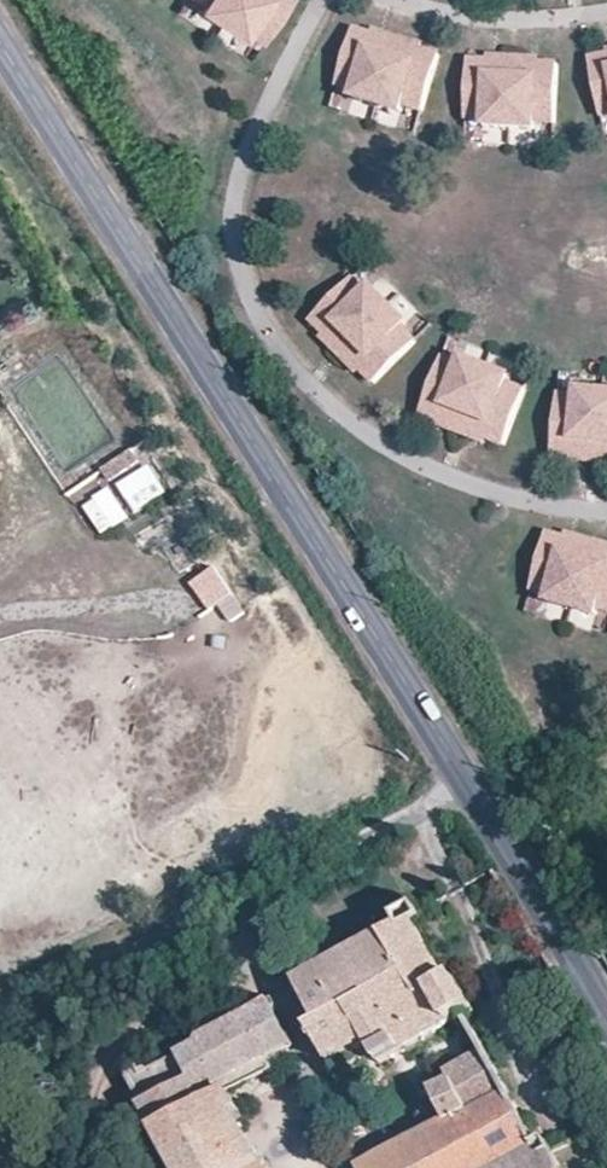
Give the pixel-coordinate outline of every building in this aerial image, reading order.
[(205,4),(201,10),(223,24),(238,0),(208,0),(205,4)] [(292,0),(238,0),(223,24),(244,38),(248,32),(257,19),(273,29),(292,0)] [(273,29),(257,19),(248,32),(264,43),(273,29)] [(375,36),(355,30),(342,71),(361,77),(356,92),(354,98),(379,106),(399,38),(386,34),(383,46),(373,43),(375,36)] [(383,46),(386,34),(376,31),(375,36),(373,43),(383,46)] [(429,97),(441,56),(421,50),(419,57),(409,54),(412,42),(399,38),(379,106),(403,113),(405,107),(410,91),(429,97)] [(422,45),(412,42),(409,54),(419,57),(421,50),(422,45)] [(500,69),(501,57),(491,56),(490,61),(490,68),(500,69)] [(589,60),(597,102),(606,100),(606,56),(589,60)] [(490,61),(469,60),(467,102),(486,104),(485,120),(485,127),(510,128),(515,58),(501,57),(500,69),(490,68),(490,61)] [(557,108),(559,65),(539,64),(538,71),(527,70),(528,58),(515,58),(510,128),(536,130),(536,123),(537,107),(557,108)] [(539,59),(528,58),(527,70),(538,71),(539,64),(539,59)] [(356,92),(361,77),(342,71),(338,86),(356,92)] [(429,97),(410,91),(405,107),(424,112),(429,97)] [(597,102),(601,117),(606,116),(606,100),(597,102)] [(485,120),(486,104),(467,102),(466,118),(485,120)] [(557,108),(537,107),(536,123),(556,124),(557,108)] [(342,290),(356,304),(367,292),(354,278),(342,290)] [(342,290),(312,320),(326,335),(332,330),(339,337),(331,346),(340,355),(390,306),(372,287),(367,292),(356,304),(342,290)] [(360,369),(375,384),(406,354),(392,340),(403,329),(408,324),(390,306),(340,355),(350,365),(358,356),(366,364),(360,369)] [(403,329),(392,340),(406,354),(417,342),(403,329)] [(323,338),(331,346),(339,337),(332,330),(326,335),(323,338)] [(358,356),(350,365),(357,373),(360,369),(366,364),(358,356)] [(436,373),(454,380),(460,365),(442,358),(436,373)] [(436,373),(420,413),(439,420),(442,414),(452,418),(448,429),(460,434),(486,368),(462,359),(460,365),(454,380),(436,373)] [(484,438),(504,446),(520,406),(502,399),(507,384),(510,378),(486,368),(460,434),(473,439),(477,428),(487,432),(484,438)] [(507,384),(502,399),(520,406),(526,391),(507,384)] [(557,411),(552,454),(573,456),(574,449),(585,450),(583,462),(597,463),(604,393),(578,390),(578,397),(576,413),(557,411)] [(604,393),(597,463),(606,464),(606,393),(604,393)] [(557,411),(576,413),(578,397),(558,395),(557,411)] [(438,425),(448,429),(452,418),(442,414),(439,420),(438,425)] [(477,428),(473,439),(483,443),(484,438),(487,432),(477,428)] [(573,460),(583,462),(585,450),(574,449),(573,456),(573,460)] [(117,483),(134,513),(168,494),(151,464),(117,483)] [(101,535),(117,525),(99,495),(83,505),(101,535)] [(567,538),(547,533),(535,574),(554,579),(550,595),(548,601),(572,608),(592,541),(579,537),(576,548),(565,545),(567,538)] [(576,548),(579,537),(568,534),(567,538),(565,545),(576,548)] [(601,556),(605,544),(592,541),(572,608),(597,615),(599,609),(603,593),(606,594),(606,557),(601,556)] [(550,595),(554,579),(535,574),(531,589),(550,595)] [(234,580),(200,594),(212,624),(247,611),(234,580)] [(603,593),(599,609),(606,611),(606,594),(603,593)] [(298,971),(293,973),(285,979),(332,1066),(368,1047),(379,1067),(476,1011),(457,979),(450,983),(416,926),(424,922),(417,908),(394,921),(399,929),(355,952),(303,981),(298,971)] [(176,1167),(264,1167),(235,1115),(220,1124),(203,1094),(293,1048),(270,1002),(256,1010),(248,999),(233,1008),(240,1018),(219,1030),(200,1042),(193,1031),(180,1039),(186,1049),(136,1073),(131,1064),(122,1070),(176,1167)] [(299,1059),(293,1048),(203,1094),(220,1124),(235,1115),(241,1113),(233,1095),(299,1059)] [(536,1148),(480,1054),(415,1094),(420,1099),(429,1094),(445,1120),(360,1167),(501,1167),(536,1148)] [(552,1155),(546,1141),(536,1148),(501,1167),(559,1167),(552,1155)]
